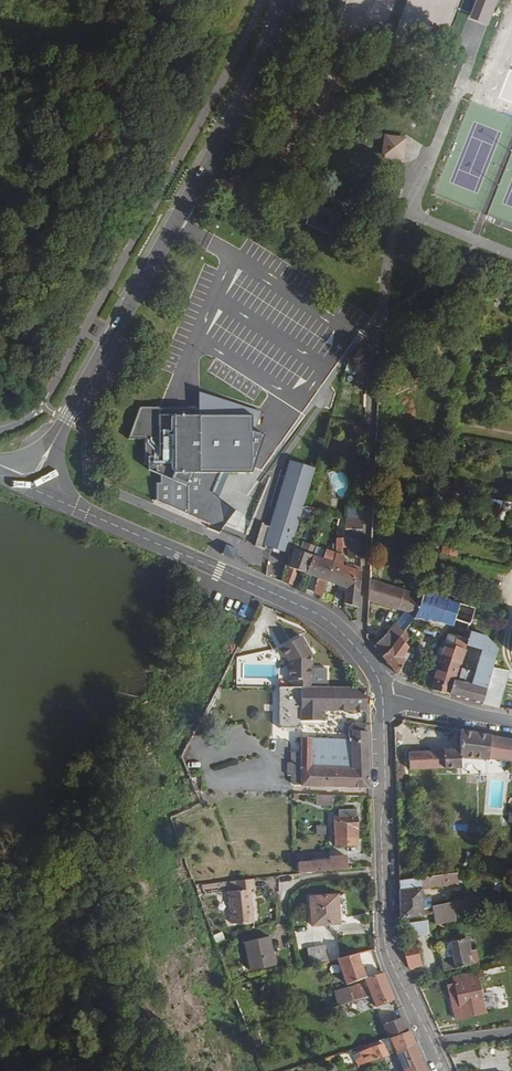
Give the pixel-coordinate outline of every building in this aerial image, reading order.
[(469,16),(487,24),(497,0),(476,0),(469,16)] [(322,94),(327,81),(316,77),(312,90),(322,94)] [(401,132),(387,132),(384,135),(381,138),(380,154),(384,159),(400,159),(406,153),(406,138),(401,132)] [(330,235),(337,211),(321,206),(312,203),(307,219),(304,228),(330,235)] [(366,376),(367,370),(359,367),(357,373),(366,376)] [(141,407),(129,439),(146,439),(146,464),(156,464),(157,502),(208,523),(209,528),(219,532),(235,511),(212,491),(219,473),(253,473),(266,433),(255,430),(261,411),(200,390),(200,407),(156,407),(141,407)] [(289,551),(293,538),(290,537),(315,462),(292,454),(263,542),(289,551)] [(328,473),(337,499),(352,495),(343,468),(328,473)] [(311,510),(303,507),(299,521),(306,524),(311,510)] [(364,549),(365,527),(348,522),(347,535),(351,536),(351,545),(364,549)] [(335,553),(328,582),(338,585),(341,568),(346,552),(351,553),(351,550),(351,545),(337,540),(335,553)] [(305,552),(317,555),(319,547),(307,544),(305,552)] [(364,549),(351,545),(351,553),(364,558),(364,549)] [(446,546),(444,551),(455,556),(457,550),(446,546)] [(313,556),(295,548),(289,567),(290,568),(297,570),(310,575),(313,556)] [(310,575),(328,582),(335,553),(327,550),(323,560),(313,556),(310,575)] [(364,569),(364,558),(351,553),(350,564),(364,569)] [(344,569),(341,568),(338,585),(349,589),(354,592),(356,582),(363,585),(363,576),(350,571),(351,568),(345,566),(344,569)] [(297,570),(290,568),(285,581),(293,583),(297,570)] [(325,595),(328,582),(321,579),(316,593),(325,595)] [(354,592),(349,589),(348,594),(347,603),(353,606),(363,609),(363,585),(356,582),(354,592)] [(349,589),(338,585),(337,590),(348,594),(349,589)] [(431,603),(375,586),(375,607),(420,620),(431,603)] [(479,613),(433,600),(431,603),(420,620),(427,622),(458,631),(460,622),(475,627),(479,613)] [(405,639),(409,634),(401,626),(390,638),(399,647),(405,639)] [(488,635),(472,631),(470,636),(469,641),(468,644),(467,646),(485,652),(479,674),(466,670),(463,673),(461,679),(458,678),(452,696),(485,705),(495,668),(500,649),(488,635)] [(413,636),(410,633),(409,634),(405,639),(409,642),(413,636)] [(308,688),(318,689),(319,665),(320,659),(316,652),(318,650),(308,636),(289,649),(299,663),(298,680),(302,680),(301,688),(308,688)] [(468,644),(469,641),(450,636),(441,664),(460,671),(467,646),(468,644)] [(390,638),(379,650),(388,661),(399,647),(390,638)] [(409,642),(405,639),(399,647),(388,661),(401,675),(413,665),(407,656),(411,651),(414,647),(412,645),(409,642)] [(407,656),(413,665),(418,655),(411,651),(407,656)] [(438,675),(435,682),(433,690),(452,696),(458,678),(460,671),(441,664),(438,675)] [(485,705),(501,709),(510,671),(495,668),(485,705)] [(301,688),(286,687),(284,726),(307,727),(307,721),(326,722),(326,712),(358,714),(357,691),(318,689),(308,688),(301,688)] [(371,692),(357,691),(358,714),(372,714),(371,692)] [(372,790),(372,728),(355,728),(355,731),(353,731),(353,739),(307,736),(307,754),(298,754),(297,782),(306,782),(305,787),(372,790)] [(494,739),(457,731),(453,748),(406,749),(406,769),(460,769),(460,758),(507,761),(509,740),(494,739)] [(360,846),(360,817),(342,817),(337,817),(338,846),(360,846)] [(329,864),(298,864),(298,872),(343,869),(343,860),(329,860),(329,864)] [(254,874),(236,874),(236,885),(229,885),(230,915),(250,914),(250,885),(255,885),(254,874)] [(433,879),(401,882),(401,895),(401,917),(416,916),(432,915),(431,907),(423,908),(422,896),(422,892),(434,891),(459,888),(458,877),(433,879)] [(337,913),(336,892),(309,894),(311,923),(337,921),(337,913)] [(423,908),(431,907),(431,904),(430,898),(428,895),(422,896),(423,908)] [(431,904),(431,907),(432,915),(432,925),(455,923),(454,913),(468,912),(481,911),(481,905),(490,904),(490,899),(453,903),(438,904),(431,904)] [(432,925),(432,915),(416,916),(416,926),(432,925)] [(267,948),(263,932),(242,937),(249,964),(273,958),(270,947),(267,948)] [(471,966),(481,964),(479,952),(473,953),(470,940),(454,943),(448,944),(450,957),(447,958),(450,970),(471,966)] [(312,944),(313,960),(326,958),(325,943),(312,944)] [(418,943),(407,945),(404,945),(409,967),(412,966),(421,965),(418,943)] [(365,975),(355,951),(337,955),(347,980),(365,975)] [(481,964),(471,966),(472,973),(480,971),(483,971),(481,964)] [(489,978),(487,970),(483,971),(480,971),(482,980),(489,978)] [(393,998),(384,971),(366,977),(367,980),(373,994),(377,1002),(393,998)] [(472,973),(460,975),(462,982),(452,983),(457,1009),(487,1004),(482,980),(480,971),(472,973)] [(351,989),(355,999),(373,994),(367,980),(350,985),(351,989)] [(336,992),(338,1002),(355,999),(351,989),(336,992)] [(487,1004),(457,1009),(459,1014),(488,1008),(487,1004)] [(404,1026),(400,1016),(385,1021),(388,1030),(404,1026)] [(389,1033),(395,1048),(414,1043),(407,1027),(405,1028),(389,1033)] [(369,1046),(372,1055),(382,1052),(379,1043),(369,1046)] [(395,1048),(400,1060),(402,1065),(403,1068),(421,1063),(417,1057),(420,1056),(414,1043),(395,1048)] [(402,1065),(391,1068),(392,1070),(426,1070),(421,1063),(403,1068),(402,1065)]
